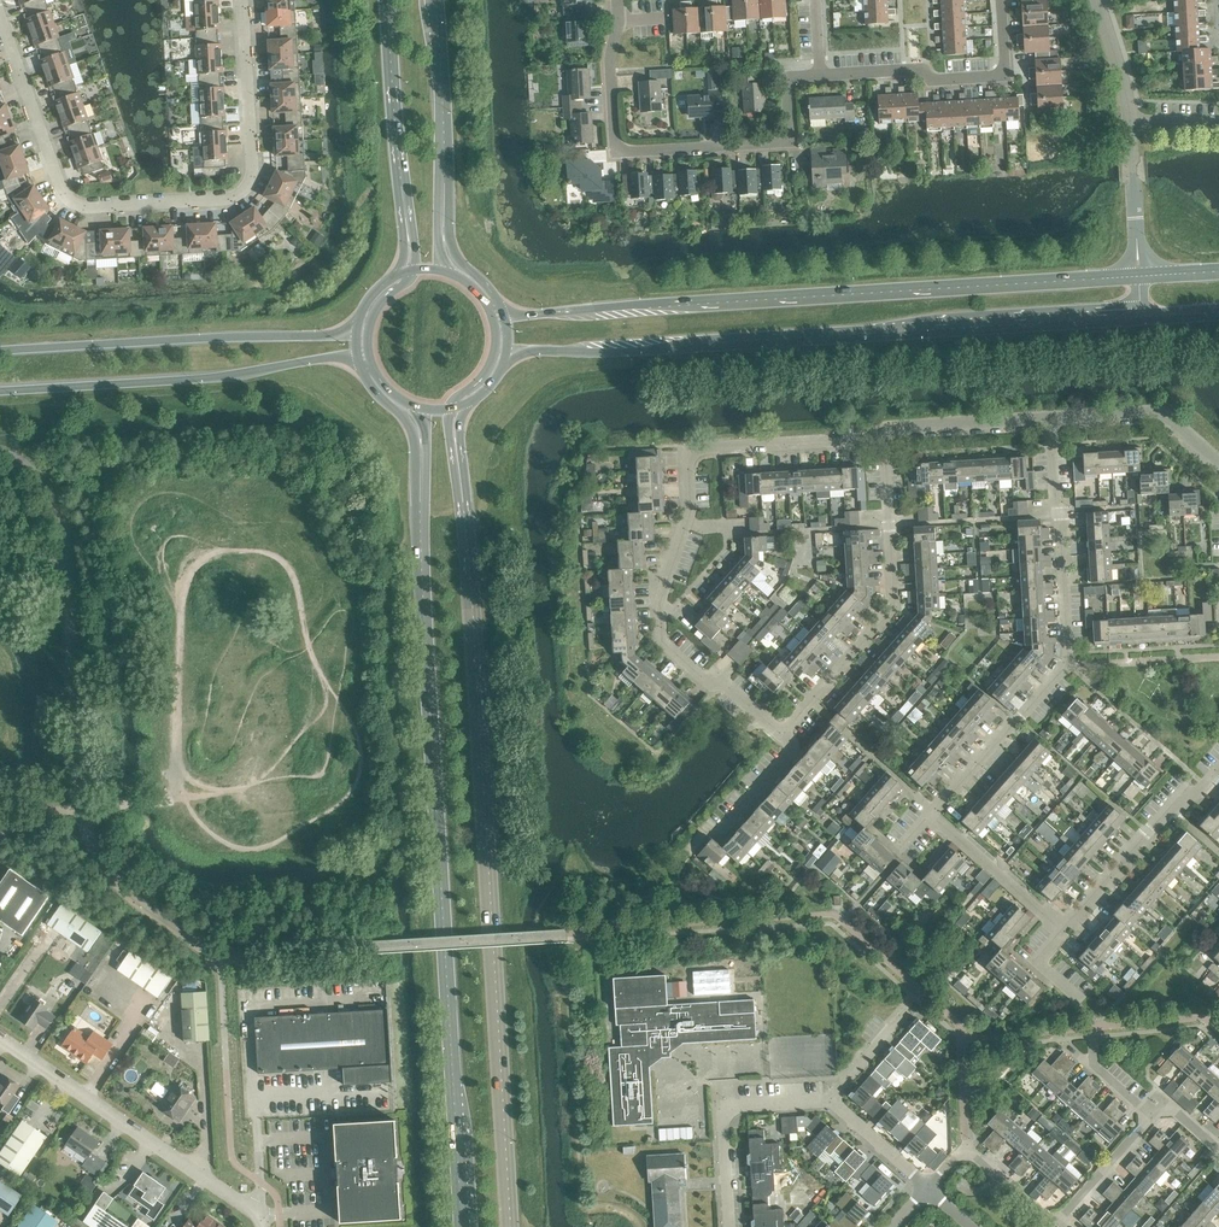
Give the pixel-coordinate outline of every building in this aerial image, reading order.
[(26,11),(47,4),(45,0),(20,0),(20,1),(22,0),(26,11)] [(194,16),(219,15),(218,5),(216,5),(216,0),(193,0),(194,16)] [(267,12),(290,11),(289,0),(266,0),(267,12)] [(577,13),(592,12),(591,0),(590,0),(563,0),(563,5),(576,5),(577,13)] [(717,0),(711,1),(713,32),(726,31),(726,21),(725,7),(717,7),(717,0)] [(725,7),(726,21),(747,20),(745,0),(732,0),(732,7),(725,7)] [(747,20),(760,19),(758,0),(745,0),(747,20)] [(760,19),(773,18),(771,0),(758,0),(760,19)] [(773,18),(786,17),(785,0),(771,0),(773,18)] [(864,11),(887,10),(887,9),(887,2),(894,2),(894,0),(863,0),(864,11)] [(1015,14),(1046,12),(1046,0),(1025,0),(1021,0),(1022,8),(1014,9),(1015,14)] [(1174,12),(1197,11),(1196,4),(1204,3),(1204,0),(1173,0),(1174,12)] [(706,8),(698,9),(700,33),(713,32),(711,1),(705,1),(706,8)] [(687,34),(685,2),(679,2),(680,10),(672,10),(674,35),(687,34)] [(691,2),(685,2),(687,34),(700,33),(698,9),(691,9),(691,2)] [(933,17),(941,17),(941,16),(964,15),(963,2),(940,3),(940,4),(941,10),(933,11),(933,17)] [(28,23),(31,32),(54,24),(47,4),(26,11),(30,22),(28,23)] [(887,10),(864,11),(865,25),(888,23),(887,15),(895,15),(895,9),(887,9),(887,10)] [(280,25),(280,33),(297,32),(295,10),(290,11),(267,12),(268,26),(280,25)] [(1174,12),(1175,25),(1198,24),(1197,17),(1205,16),(1205,10),(1197,11),(1174,12)] [(592,12),(577,13),(577,21),(564,22),(565,43),(579,42),(579,39),(592,38),(591,21),(593,21),(592,12)] [(1022,19),(1023,27),(1047,25),(1046,12),(1015,14),(1015,20),(1022,19)] [(194,16),(196,38),(218,37),(217,25),(219,25),(219,15),(194,16)] [(934,30),(942,30),(942,29),(965,28),(964,15),(941,16),(941,17),(942,23),(934,24),(934,30)] [(1175,25),(1176,38),(1199,37),(1198,30),(1206,29),(1205,23),(1198,24),(1175,25)] [(37,41),(40,52),(61,45),(54,24),(31,32),(34,42),(37,41)] [(1016,35),(1016,40),(1048,38),(1047,25),(1023,27),(1023,34),(1016,35)] [(935,43),(943,43),(943,42),(966,41),(965,28),(942,29),(942,30),(942,36),(935,37),(935,43)] [(269,41),(270,55),(298,54),(297,32),(280,33),(281,40),(269,41)] [(1176,38),(1176,52),(1184,51),(1199,50),(1199,43),(1207,42),(1206,36),(1199,37),(1176,38)] [(196,38),(197,60),(221,58),(221,48),(219,48),(218,37),(196,38)] [(1034,53),(1035,60),(1049,59),(1048,38),(1016,40),(1017,46),(1024,45),(1024,53),(1034,53)] [(943,42),(943,43),(943,49),(935,50),(936,56),(967,54),(966,41),(943,42)] [(42,63),(45,73),(68,65),(61,45),(40,52),(44,63),(42,63)] [(743,48),(731,48),(732,58),(743,57),(743,48)] [(1177,64),(1182,64),(1208,62),(1208,63),(1211,63),(1218,62),(1218,56),(1210,57),(1210,49),(1199,50),(1184,51),(1176,52),(1177,64)] [(315,60),(313,61),(314,74),(315,74),(323,74),(322,52),(314,53),(315,60)] [(282,69),(283,76),(299,75),(298,54),(270,55),(270,70),(282,69)] [(197,60),(198,81),(221,80),(220,69),(222,69),(221,58),(197,60)] [(1028,68),(1028,74),(1060,72),(1059,58),(1049,59),(1035,60),(1035,68),(1028,68)] [(1182,64),(1183,77),(1209,75),(1209,76),(1211,76),(1218,75),(1218,69),(1211,70),(1211,63),(1208,63),(1208,62),(1182,64)] [(51,82),(55,93),(76,86),(68,65),(45,73),(49,83),(51,82)] [(719,66),(707,67),(708,92),(720,91),(719,66)] [(563,97),(564,108),(582,107),(581,99),(590,98),(588,70),(575,70),(575,69),(572,69),(573,71),(567,71),(569,96),(563,97)] [(670,70),(662,70),(663,78),(670,78),(670,70)] [(1036,79),(1036,86),(1061,85),(1060,72),(1028,74),(1029,79),(1036,79)] [(323,74),(315,74),(315,86),(325,85),(324,74),(323,74)] [(271,85),(272,99),(301,97),(299,75),(283,76),(283,84),(271,85)] [(1183,77),(1184,90),(1218,88),(1218,82),(1212,83),(1211,76),(1209,76),(1209,75),(1183,77)] [(740,77),(741,85),(743,85),(745,113),(764,112),(763,99),(762,99),(762,94),(763,94),(762,84),(755,84),(755,76),(740,77)] [(198,81),(200,103),(224,102),(223,91),(221,91),(221,80),(198,81)] [(639,83),(641,112),(661,110),(659,82),(639,83)] [(1030,94),(1030,100),(1062,98),(1061,85),(1036,86),(1037,94),(1030,94)] [(56,104),(60,114),(83,106),(76,86),(55,93),(58,104),(56,104)] [(879,124),(893,123),(891,97),(891,95),(891,87),(885,88),(885,95),(877,96),(879,124)] [(893,123),(906,123),(904,97),(904,94),(904,87),(898,87),(898,94),(891,95),(891,97),(893,123)] [(688,98),(689,116),(713,115),(713,109),(722,108),(720,91),(708,92),(708,97),(688,98)] [(985,99),(978,100),(978,102),(978,103),(980,126),(993,125),(993,122),(992,122),(991,91),(984,92),(985,99)] [(996,91),(991,91),(992,122),(993,122),(1005,121),(1004,98),(1003,98),(996,99),(996,91)] [(972,100),(965,101),(965,103),(967,126),(980,126),(978,103),(978,102),(978,100),(978,92),(971,93),(972,100)] [(906,123),(926,121),(927,121),(926,106),(926,103),(918,104),(917,93),(904,94),(904,97),(906,123)] [(959,101),(952,102),(952,104),(954,127),(967,126),(965,103),(965,101),(965,93),(959,93),(959,101)] [(946,102),(939,102),(939,105),(941,128),(954,127),(952,104),(952,102),(952,94),(945,94),(946,102)] [(927,121),(926,121),(927,129),(941,128),(939,105),(939,102),(939,95),(932,95),(933,103),(926,103),(926,106),(927,121)] [(1003,96),(1003,98),(1004,98),(1005,121),(1019,121),(1018,106),(1023,106),(1022,95),(1016,95),(1017,97),(1009,98),(1009,95),(1003,96)] [(285,112),(286,120),(302,119),(301,97),(272,99),(273,113),(285,112)] [(808,98),(809,106),(807,106),(808,109),(809,109),(810,120),(845,118),(845,122),(854,121),(853,104),(845,104),(844,97),(808,98)] [(1062,98),(1030,100),(1030,105),(1037,105),(1038,113),(1062,111),(1062,98)] [(200,103),(201,125),(223,123),(223,112),(225,112),(224,102),(200,103)] [(10,118),(5,104),(0,106),(0,121),(10,118)] [(65,123),(69,134),(90,127),(83,106),(60,114),(63,124),(65,123)] [(582,107),(564,108),(564,119),(570,118),(572,144),(577,143),(577,145),(580,144),(580,143),(593,142),(591,114),(582,114),(582,107)] [(6,142),(3,135),(15,131),(10,118),(0,121),(0,144),(6,142)] [(274,128),(275,142),(298,141),(297,127),(303,127),(302,119),(286,120),(286,127),(274,128)] [(201,125),(202,146),(227,145),(226,135),(224,135),(223,123),(201,125)] [(71,145),(74,155),(97,147),(90,127),(69,134),(73,145),(71,145)] [(287,155),(288,163),(305,162),(304,153),(299,154),(298,141),(275,142),(276,156),(287,155)] [(2,166),(24,159),(20,145),(8,149),(6,142),(0,144),(0,160),(2,166)] [(227,145),(202,146),(204,176),(221,175),(220,168),(226,167),(225,155),(227,155),(227,145)] [(97,147),(74,155),(78,165),(80,164),(84,175),(105,168),(97,147)] [(871,148),(859,149),(860,159),(863,159),(863,165),(872,165),(871,148)] [(812,155),(814,187),(825,187),(825,183),(841,182),(840,170),(845,170),(844,150),(834,150),(834,154),(812,155)] [(2,181),(5,189),(20,183),(18,176),(29,172),(24,159),(2,166),(7,179),(2,181)] [(614,183),(600,184),(599,170),(589,171),(589,161),(580,161),(580,164),(571,165),(571,172),(569,172),(569,181),(568,181),(569,183),(581,182),(582,190),(592,190),(593,196),(601,195),(601,202),(615,201),(614,183)] [(277,171),(271,184),(291,194),(297,182),(302,185),(306,177),(305,162),(288,163),(288,171),(283,171),(283,172),(282,174),(277,171)] [(770,168),(755,169),(756,187),(763,187),(763,191),(774,190),(774,186),(781,186),(780,165),(770,165),(770,168)] [(732,189),(738,188),(739,188),(738,170),(722,171),(722,168),(713,169),(714,190),(721,189),(721,193),(732,193),(732,189)] [(739,188),(738,188),(739,195),(757,194),(756,187),(755,169),(738,170),(739,188)] [(687,173),(672,174),(673,192),(680,192),(680,196),(691,195),(691,191),(698,191),(696,170),(687,170),(687,173)] [(110,171),(100,174),(103,183),(121,182),(120,178),(112,179),(110,171)] [(649,194),(655,193),(654,175),(639,176),(639,173),(629,174),(630,192),(631,195),(638,194),(638,199),(649,198),(649,194)] [(629,174),(621,174),(622,192),(630,192),(629,174)] [(655,193),(655,200),(674,199),(673,192),(672,174),(654,175),(655,193)] [(15,200),(22,211),(42,198),(34,186),(28,190),(22,182),(20,183),(5,189),(8,199),(11,203),(15,200)] [(274,204),(268,210),(281,221),(288,212),(290,208),(285,206),(291,194),(271,184),(264,197),(275,202),(274,204)] [(28,228),(36,236),(47,224),(41,218),(40,216),(50,210),(42,198),(22,211),(30,222),(25,225),(28,228)] [(255,207),(243,215),(256,235),(267,227),(270,232),(273,229),(281,221),(268,210),(263,216),(261,217),(255,207)] [(232,234),(224,235),(225,252),(241,251),(247,246),(245,242),(256,235),(243,215),(231,223),(234,228),(232,230),(232,234)] [(608,216),(605,223),(611,225),(614,219),(608,216)] [(60,251),(63,246),(73,226),(60,219),(55,230),(53,229),(47,224),(36,236),(45,243),(60,251)] [(297,220),(291,227),(298,232),(303,225),(297,220)] [(216,224),(202,225),(203,248),(216,247),(217,252),(225,252),(224,235),(217,235),(216,224)] [(188,238),(181,238),(182,255),(203,253),(203,248),(202,225),(188,226),(188,238)] [(73,226),(63,246),(75,252),(72,257),(80,261),(95,260),(94,243),(86,243),(86,239),(85,239),(83,238),(86,232),(73,226)] [(173,226),(158,227),(160,256),(161,256),(160,251),(173,250),(173,255),(182,255),(181,238),(173,239),(173,226)] [(145,240),(137,241),(138,257),(160,256),(158,227),(144,228),(145,240)] [(129,229),(115,230),(116,253),(130,252),(130,258),(138,257),(137,241),(130,241),(129,229)] [(102,242),(94,243),(95,260),(104,259),(103,254),(116,253),(115,230),(101,231),(102,242)] [(316,231),(308,244),(316,249),(324,237),(316,231)] [(295,237),(290,241),(295,247),(300,242),(295,237)] [(0,258),(0,272),(3,274),(14,261),(4,253),(0,258)] [(15,261),(8,269),(20,279),(27,272),(15,261)] [(1141,447),(1124,449),(1125,473),(1140,472),(1139,462),(1142,462),(1141,447)] [(636,459),(637,472),(661,471),(660,449),(629,451),(629,459),(636,459)] [(1121,452),(1110,452),(1112,473),(1125,473),(1124,449),(1121,449),(1121,452)] [(1098,474),(1097,450),(1094,450),(1094,453),(1083,454),(1084,475),(1098,474)] [(1099,450),(1097,450),(1098,474),(1112,473),(1110,452),(1100,453),(1099,450)] [(1025,455),(1010,456),(1012,479),(1025,479),(1026,490),(1034,490),(1033,471),(1026,472),(1025,455)] [(997,456),(983,457),(984,481),(998,480),(997,456)] [(1010,456),(997,456),(998,480),(1012,479),(1010,456)] [(983,457),(969,458),(971,482),(984,481),(983,457)] [(969,458),(956,459),(957,483),(971,482),(969,458)] [(942,460),(943,484),(944,491),(957,490),(957,483),(956,459),(942,460)] [(942,460),(928,461),(930,485),(943,484),(942,460)] [(930,485),(928,461),(914,461),(915,479),(908,479),(909,498),(917,497),(916,485),(930,485)] [(856,465),(842,466),(843,490),(857,489),(857,501),(865,500),(864,482),(857,482),(856,465)] [(842,466),(828,467),(830,491),(843,490),(842,466)] [(815,468),(816,491),(816,499),(830,498),(830,491),(828,467),(815,468)] [(801,468),(787,469),(788,493),(802,492),(801,468)] [(815,468),(801,468),(802,492),(816,491),(815,468)] [(787,469),(773,470),(775,494),(788,493),(787,469)] [(1170,469),(1153,470),(1154,494),(1169,493),(1168,483),(1171,483),(1170,469)] [(773,470),(760,471),(761,495),(775,494),(773,470)] [(1154,494),(1153,470),(1150,470),(1150,473),(1139,474),(1140,495),(1154,494)] [(637,472),(638,486),(662,484),(661,471),(637,472)] [(761,495),(760,471),(745,472),(746,474),(739,474),(741,508),(749,508),(748,496),(761,495)] [(595,474),(585,475),(584,483),(596,482),(595,474)] [(638,486),(638,499),(662,498),(662,484),(638,486)] [(1199,490),(1182,491),(1183,515),(1197,514),(1197,505),(1200,505),(1199,490)] [(1183,515),(1182,491),(1179,491),(1179,494),(1168,495),(1169,516),(1183,515)] [(583,495),(582,503),(592,502),(592,494),(583,495)] [(638,499),(639,513),(652,512),(652,513),(663,512),(662,498),(638,499)] [(592,502),(582,503),(581,510),(593,509),(592,502)] [(736,510),(726,511),(727,519),(736,518),(736,510)] [(628,513),(629,528),(653,526),(652,513),(652,512),(639,513),(628,513)] [(1084,525),(1084,527),(1108,526),(1107,512),(1086,513),(1087,524),(1084,525)] [(790,520),(777,521),(777,530),(783,529),(783,525),(791,524),(790,520)] [(1017,521),(1018,536),(1049,534),(1048,528),(1039,528),(1038,520),(1017,521)] [(763,524),(750,525),(750,531),(769,530),(769,523),(763,523),(763,524)] [(629,528),(629,541),(642,541),(653,540),(653,526),(629,528)] [(904,537),(905,543),(935,541),(934,526),(913,528),(914,536),(904,537)] [(1087,530),(1088,541),(1109,540),(1109,537),(1108,526),(1084,527),(1084,530),(1087,530)] [(973,528),(965,528),(965,538),(974,538),(973,528)] [(844,532),(845,546),(866,545),(865,537),(875,536),(874,530),(844,532)] [(1018,536),(1019,549),(1040,548),(1039,540),(1049,540),(1049,534),(1018,536)] [(745,544),(746,556),(759,560),(758,552),(767,551),(766,537),(742,538),(742,544),(745,544)] [(1086,552),(1086,555),(1110,553),(1109,542),(1109,540),(1088,541),(1089,552),(1086,552)] [(618,541),(619,556),(643,554),(642,541),(629,541),(618,541)] [(914,548),(915,556),(936,554),(935,541),(905,543),(905,548),(914,548)] [(845,546),(846,560),(876,558),(876,552),(866,553),(866,545),(845,546)] [(1013,563),(1020,563),(1050,561),(1050,555),(1040,556),(1040,548),(1019,549),(1012,550),(1013,563)] [(975,553),(966,553),(967,566),(976,565),(975,553)] [(1086,555),(1087,569),(1111,567),(1111,565),(1110,553),(1086,555)] [(619,556),(620,569),(632,569),(644,569),(643,554),(619,556)] [(906,564),(906,570),(937,568),(936,554),(915,556),(915,564),(906,564)] [(736,562),(732,566),(750,582),(760,572),(753,566),(759,560),(746,556),(738,564),(736,562)] [(990,557),(980,557),(981,565),(991,565),(990,557)] [(775,558),(773,565),(784,569),(787,562),(775,558)] [(846,560),(847,573),(868,572),(867,564),(877,564),(876,558),(846,560)] [(825,561),(817,561),(818,571),(826,571),(825,561)] [(1020,563),(1021,577),(1042,575),(1041,568),(1051,567),(1050,561),(1020,563)] [(991,565),(981,565),(981,575),(991,575),(991,565)] [(732,566),(723,577),(741,592),(750,582),(732,566)] [(1111,567),(1087,569),(1088,583),(1112,581),(1111,570),(1111,567)] [(916,575),(916,583),(938,582),(937,568),(906,570),(907,576),(916,575)] [(608,570),(609,584),(633,583),(632,569),(620,569),(608,570)] [(854,587),(854,592),(876,599),(876,597),(875,597),(874,586),(878,586),(878,579),(868,580),(868,572),(847,573),(848,588),(854,587)] [(1021,577),(1021,590),(1052,589),(1052,583),(1042,583),(1042,575),(1021,577)] [(723,577),(714,587),(732,603),(741,592),(723,577)] [(907,591),(908,597),(938,596),(938,582),(916,583),(917,591),(907,591)] [(609,584),(610,598),(634,596),(633,583),(609,584)] [(1104,586),(1084,588),(1084,595),(1104,594),(1104,586)] [(705,598),(711,603),(723,613),(732,603),(714,587),(705,598)] [(1021,590),(1022,604),(1043,603),(1043,595),(1052,594),(1052,589),(1021,590)] [(847,591),(837,601),(853,615),(858,609),(865,616),(869,611),(867,608),(874,600),(875,601),(876,599),(854,592),(851,595),(847,591)] [(610,598),(611,612),(635,610),(634,596),(610,598)] [(918,603),(918,614),(931,618),(931,610),(939,610),(938,596),(908,597),(908,603),(918,603)] [(801,598),(797,603),(803,608),(808,604),(801,598)] [(837,601),(828,612),(851,632),(855,627),(848,621),(853,615),(837,601)] [(1202,615),(1189,615),(1191,639),(1205,638),(1204,621),(1211,621),(1210,602),(1202,603),(1202,615)] [(711,603),(702,613),(720,629),(730,618),(723,613),(711,603)] [(1022,604),(1023,618),(1054,616),(1053,610),(1044,611),(1043,603),(1022,604)] [(773,613),(778,607),(775,604),(769,610),(773,613)] [(611,612),(612,625),(635,624),(635,610),(611,612)] [(791,610),(788,613),(794,618),(797,615),(791,610)] [(1108,644),(1107,620),(1094,621),(1094,610),(1085,610),(1086,628),(1093,628),(1094,645),(1108,644)] [(828,612),(819,622),(835,636),(840,630),(847,636),(851,632),(828,612)] [(720,629),(702,613),(693,624),(706,635),(701,641),(715,653),(721,647),(712,639),(720,629)] [(777,613),(772,618),(779,624),(783,619),(777,613)] [(900,613),(896,617),(923,641),(932,630),(926,624),(931,618),(918,614),(911,622),(900,613)] [(1189,615),(1176,616),(1177,640),(1191,639),(1189,615)] [(964,616),(956,616),(956,624),(964,624),(964,616)] [(1023,618),(1024,632),(1045,630),(1045,622),(1054,622),(1054,616),(1023,618)] [(1176,616),(1162,617),(1163,641),(1177,640),(1176,616)] [(903,631),(898,637),(914,651),(923,641),(896,617),(892,622),(903,631)] [(1162,617),(1148,618),(1150,642),(1163,641),(1162,617)] [(1148,618),(1134,619),(1136,643),(1150,642),(1148,618)] [(761,619),(756,625),(760,628),(765,622),(761,619)] [(1134,619),(1121,620),(1122,644),(1136,643),(1134,619)] [(1121,620),(1107,620),(1108,644),(1122,644),(1121,620)] [(819,622),(810,632),(833,652),(837,648),(829,642),(835,636),(819,622)] [(612,625),(612,639),(636,638),(635,624),(612,625)] [(767,624),(764,628),(769,632),(770,633),(773,630),(767,624)] [(760,628),(756,625),(751,630),(755,633),(760,628)] [(855,627),(851,632),(855,636),(859,631),(855,627)] [(1031,645),(1031,650),(1054,657),(1053,655),(1052,655),(1052,644),(1055,644),(1055,638),(1046,638),(1045,630),(1024,632),(1025,646),(1031,645)] [(810,632),(801,643),(817,656),(822,651),(829,657),(833,652),(810,632)] [(746,633),(740,640),(745,644),(751,638),(746,633)] [(759,633),(755,638),(760,643),(764,637),(759,633)] [(950,633),(945,639),(950,643),(956,637),(950,633)] [(886,637),(882,641),(905,661),(914,651),(898,637),(893,643),(886,637)] [(622,653),(622,661),(635,655),(634,644),(637,643),(636,638),(612,639),(613,653),(622,653)] [(885,652),(880,658),(896,671),(905,661),(882,641),(878,638),(874,642),(885,652)] [(727,654),(733,658),(745,644),(740,640),(727,654)] [(801,643),(792,653),(814,673),(818,669),(811,662),(817,656),(801,643)] [(735,660),(735,661),(740,665),(753,651),(747,646),(735,660)] [(837,648),(833,652),(838,657),(842,653),(837,648)] [(1024,649),(1014,659),(1030,673),(1035,667),(1043,674),(1047,669),(1044,667),(1051,658),(1052,659),(1054,657),(1031,650),(1029,653),(1024,649)] [(792,653),(783,663),(794,673),(794,674),(798,677),(804,671),(811,677),(814,673),(792,653)] [(622,673),(633,682),(649,664),(645,660),(643,662),(635,655),(622,661),(628,666),(622,673)] [(776,657),(767,668),(785,683),(794,674),(794,673),(783,663),(776,657)] [(867,657),(863,662),(886,682),(896,671),(880,658),(874,663),(867,657)] [(945,659),(942,662),(948,667),(951,664),(945,659)] [(1014,659),(1005,670),(1028,690),(1032,686),(1025,679),(1030,673),(1014,659)] [(867,672),(861,678),(877,692),(886,682),(863,662),(860,666),(867,672)] [(785,683),(767,668),(762,663),(747,679),(763,692),(755,701),(761,706),(773,692),(776,694),(785,683)] [(633,682),(643,691),(659,673),(649,664),(633,682)] [(934,670),(932,673),(938,679),(940,675),(934,670)] [(1005,670),(996,680),(1012,694),(1017,688),(1024,694),(1028,690),(1005,670)] [(643,691),(654,700),(670,682),(659,673),(643,691)] [(942,677),(937,683),(941,688),(947,682),(942,677)] [(849,678),(845,682),(868,702),(877,692),(861,678),(856,684),(849,678)] [(1012,694),(996,680),(987,691),(1010,711),(1014,706),(1007,700),(1012,694)] [(654,700),(664,709),(680,691),(670,682),(654,700)] [(849,693),(843,699),(859,713),(868,702),(845,682),(841,687),(849,693)] [(974,695),(969,700),(992,720),(996,716),(989,710),(995,703),(976,687),(971,683),(967,688),(974,695)] [(919,684),(915,689),(917,690),(922,695),(927,691),(919,684)] [(933,689),(929,694),(933,698),(938,693),(933,689)] [(680,691),(664,709),(674,718),(666,727),(672,732),(694,708),(689,703),(691,701),(680,691)] [(620,697),(615,703),(618,706),(623,701),(620,697)] [(911,697),(907,700),(913,706),(916,702),(911,697)] [(859,713),(843,699),(838,705),(831,698),(827,703),(838,713),(850,723),(859,713)] [(1073,724),(1089,706),(1087,704),(1085,706),(1076,699),(1062,714),(1073,724)] [(900,704),(896,708),(898,711),(904,716),(913,706),(907,700),(902,706),(900,704)] [(969,700),(960,710),(976,724),(981,719),(988,725),(992,720),(969,700)] [(921,702),(916,707),(921,711),(926,706),(921,702)] [(618,706),(615,703),(609,709),(613,712),(618,706)] [(1083,733),(1099,715),(1089,706),(1073,724),(1082,731),(1083,733)] [(960,710),(951,721),(974,741),(978,737),(971,730),(976,724),(960,710)] [(898,711),(895,714),(901,719),(904,716),(898,711)] [(850,723),(838,713),(832,720),(829,723),(841,733),(844,730),(850,723)] [(1094,742),(1110,724),(1099,715),(1083,733),(1085,734),(1094,742)] [(624,722),(630,727),(633,723),(628,718),(624,722)] [(951,721),(942,731),(958,745),(963,739),(970,745),(974,741),(951,721)] [(633,723),(630,727),(636,732),(639,728),(633,723)] [(829,723),(820,734),(838,749),(848,739),(841,733),(829,723)] [(1104,751),(1118,735),(1110,728),(1112,726),(1110,724),(1094,742),(1102,750),(1104,751)] [(884,725),(879,730),(885,736),(890,731),(884,725)] [(1048,735),(1042,730),(1039,734),(1045,739),(1048,735)] [(942,731),(933,741),(956,761),(960,757),(953,751),(958,745),(942,731)] [(1080,740),(1085,734),(1083,733),(1082,731),(1077,737),(1080,740)] [(820,734),(811,744),(829,760),(838,749),(820,734)] [(1114,760),(1130,742),(1128,740),(1126,743),(1118,735),(1104,751),(1106,753),(1114,760)] [(1075,746),(1080,740),(1077,737),(1072,743),(1075,746)] [(657,739),(652,745),(656,749),(662,743),(657,739)] [(1025,745),(1023,747),(1041,763),(1050,753),(1034,739),(1027,747),(1025,745)] [(933,741),(924,752),(940,766),(945,760),(952,766),(956,761),(933,741)] [(1123,768),(1125,769),(1141,751),(1130,742),(1114,760),(1123,768)] [(1059,743),(1055,748),(1060,752),(1064,747),(1059,743)] [(811,744),(802,754),(820,770),(829,760),(811,744)] [(1023,751),(1016,760),(1032,773),(1033,772),(1041,763),(1023,747),(1021,749),(1023,751)] [(1101,758),(1106,753),(1104,751),(1102,750),(1097,755),(1101,758)] [(1126,771),(1135,778),(1151,760),(1141,751),(1125,769),(1126,771)] [(924,752),(915,762),(938,782),(942,778),(935,772),(940,766),(924,752)] [(802,754),(793,764),(811,780),(820,770),(802,754)] [(1096,764),(1101,758),(1097,755),(1092,761),(1096,764)] [(859,757),(853,763),(857,766),(862,760),(859,757)] [(1006,766),(1005,768),(1023,784),(1030,775),(1032,773),(1016,760),(1009,768),(1006,766)] [(1151,760),(1135,778),(1146,788),(1160,772),(1151,764),(1153,762),(1151,760)] [(938,782),(915,762),(905,773),(921,787),(927,780),(934,786),(938,782)] [(857,766),(853,763),(849,769),(852,772),(857,766)] [(865,763),(860,768),(864,772),(869,766),(865,763)] [(793,764),(784,775),(802,791),(811,780),(793,764)] [(1068,765),(1062,773),(1070,779),(1076,772),(1068,765)] [(1090,767),(1084,774),(1087,777),(1094,770),(1090,767)] [(864,772),(860,768),(855,774),(858,777),(864,772)] [(1005,772),(998,780),(1013,794),(1015,792),(1023,784),(1005,768),(1003,770),(1005,772)] [(1121,776),(1126,771),(1125,769),(1123,768),(1118,773),(1121,776)] [(1033,772),(1032,773),(1030,775),(1036,780),(1039,777),(1033,772)] [(886,773),(877,783),(895,799),(897,797),(894,795),(902,786),(886,773)] [(1116,782),(1121,776),(1118,773),(1113,779),(1116,782)] [(784,775),(775,785),(793,801),(802,791),(784,775)] [(1039,777),(1036,780),(1041,785),(1045,782),(1039,777)] [(840,778),(835,783),(839,787),(844,781),(840,778)] [(1065,785),(1069,788),(1074,782),(1070,779),(1065,785)] [(988,786),(986,789),(1004,804),(1012,796),(1013,794),(998,780),(990,788),(988,786)] [(839,787),(835,783),(830,789),(834,792),(839,787)] [(847,783),(842,789),(845,792),(850,787),(847,783)] [(877,783),(868,794),(884,807),(891,799),(893,801),(895,799),(877,783)] [(775,785),(765,796),(783,811),(793,801),(775,785)] [(1065,785),(1059,791),(1063,795),(1069,788),(1065,785)] [(1071,790),(1075,794),(1080,788),(1077,785),(1071,790)] [(845,792),(842,789),(837,795),(840,798),(845,792)] [(986,789),(977,799),(995,815),(997,813),(1004,804),(986,789)] [(1015,792),(1013,794),(1012,796),(1018,801),(1021,797),(1015,792)] [(868,794),(859,804),(877,820),(878,818),(876,816),(884,807),(868,794)] [(765,796),(756,806),(774,822),(783,811),(765,796)] [(1021,797),(1018,801),(1023,806),(1026,802),(1021,797)] [(822,798),(817,804),(821,807),(826,801),(822,798)] [(977,799),(968,809),(986,825),(994,817),(995,815),(977,799)] [(1206,814),(1218,825),(1218,807),(1215,803),(1206,814)] [(821,807),(817,804),(812,810),(816,813),(821,807)] [(841,819),(850,827),(856,820),(865,828),(873,820),(875,822),(877,820),(859,804),(850,814),(847,812),(841,819)] [(1100,815),(1118,831),(1119,829),(1117,827),(1125,818),(1109,805),(1100,815)] [(1123,808),(1129,813),(1132,810),(1127,805),(1123,808)] [(756,806),(747,816),(765,832),(774,822),(756,806)] [(986,825),(968,809),(966,811),(969,813),(961,822),(977,836),(986,825)] [(997,813),(995,815),(994,817),(999,821),(1003,818),(997,813)] [(1078,817),(1083,822),(1086,819),(1081,814),(1078,817)] [(1206,814),(1197,824),(1215,840),(1218,835),(1218,825),(1206,814)] [(1090,826),(1106,839),(1114,831),(1116,833),(1118,831),(1100,815),(1092,824),(1090,826)] [(747,816),(738,826),(756,842),(765,832),(747,816)] [(1003,818),(999,821),(1005,826),(1008,823),(1003,818)] [(804,819),(799,825),(802,828),(808,822),(804,819)] [(1083,822),(1089,827),(1090,826),(1092,824),(1086,819),(1083,822)] [(849,845),(859,855),(875,837),(873,835),(871,837),(864,830),(865,828),(856,820),(850,827),(858,834),(849,845)] [(836,823),(828,831),(834,836),(841,827),(836,823)] [(1027,824),(1018,834),(1024,839),(1033,829),(1027,824)] [(802,828),(799,825),(794,830),(797,834),(802,828)] [(738,826),(729,837),(747,853),(756,842),(738,826)] [(1081,836),(1099,852),(1101,850),(1099,848),(1106,839),(1090,826),(1089,827),(1081,836)] [(1184,830),(1175,841),(1193,856),(1202,846),(1184,830)] [(1059,838),(1065,843),(1068,839),(1063,834),(1059,838)] [(1072,846),(1088,860),(1095,852),(1097,854),(1099,852),(1081,836),(1074,844),(1072,846)] [(720,847),(710,837),(705,842),(708,844),(697,855),(712,868),(716,862),(718,864),(727,854),(727,853),(720,847)] [(729,837),(720,847),(727,853),(727,854),(738,863),(747,853),(729,837)] [(859,855),(870,864),(886,846),(875,837),(859,855)] [(786,839),(781,845),(784,848),(789,843),(786,839)] [(1065,843),(1071,848),(1072,846),(1074,844),(1068,839),(1065,843)] [(1175,841),(1165,851),(1183,867),(1185,865),(1193,856),(1175,841)] [(821,844),(812,854),(818,859),(826,849),(821,844)] [(784,848),(781,845),(776,851),(779,854),(784,848)] [(886,846),(870,864),(880,873),(896,855),(886,846)] [(948,846),(939,857),(957,872),(966,862),(948,846)] [(1063,856),(1081,872),(1083,870),(1081,868),(1088,860),(1072,846),(1071,848),(1063,856)] [(1005,852),(1009,856),(1014,850),(1011,847),(1005,852)] [(1165,851),(1156,861),(1174,877),(1182,869),(1183,867),(1165,851)] [(828,852),(817,865),(828,875),(839,862),(828,852)] [(1012,858),(1015,861),(1020,855),(1017,852),(1012,858)] [(809,853),(800,862),(808,869),(816,859),(809,853)] [(1041,859),(1047,863),(1050,860),(1044,855),(1041,859)] [(1056,865),(1054,867),(1072,883),(1081,872),(1063,856),(1056,865)] [(939,857),(930,867),(948,883),(957,872),(939,857)] [(768,860),(763,866),(766,869),(771,863),(768,860)] [(1047,863),(1052,868),(1054,867),(1056,865),(1050,860),(1047,863)] [(886,879),(897,888),(913,870),(902,861),(886,879)] [(1157,865),(1149,873),(1165,887),(1167,886),(1174,877),(1156,861),(1155,863),(1157,865)] [(801,864),(796,870),(802,875),(807,869),(801,864)] [(1185,865),(1183,867),(1182,869),(1187,874),(1191,870),(1185,865)] [(766,869),(763,866),(757,872),(761,875),(766,869)] [(926,894),(935,902),(941,895),(939,893),(948,883),(930,867),(928,869),(930,871),(923,879),(932,887),(926,894)] [(1052,868),(1045,877),(1063,893),(1072,883),(1054,867),(1052,868)] [(22,936),(50,896),(10,869),(0,883),(0,921),(22,936)] [(793,870),(791,873),(797,879),(800,876),(793,870)] [(921,900),(926,894),(932,887),(923,879),(921,881),(913,874),(915,872),(913,870),(897,888),(908,898),(913,892),(921,900)] [(1191,870),(1187,874),(1193,878),(1196,875),(1191,870)] [(830,877),(835,882),(839,878),(833,873),(830,877)] [(1140,880),(1138,882),(1156,898),(1164,889),(1165,887),(1149,873),(1142,882),(1140,880)] [(1063,893),(1045,877),(1035,888),(1051,902),(1059,893),(1061,895),(1063,893)] [(839,878),(835,882),(841,887),(844,883),(839,878)] [(974,888),(978,891),(983,885),(979,882),(974,888)] [(1138,886),(1131,894),(1147,908),(1149,906),(1156,898),(1138,882),(1136,884),(1138,886)] [(1167,886),(1165,887),(1164,889),(1169,894),(1172,890),(1167,886)] [(986,888),(981,893),(984,897),(989,891),(986,888)] [(1172,890),(1169,894),(1175,899),(1178,895),(1172,890)] [(851,895),(856,900),(860,897),(854,892),(851,895)] [(970,892),(965,898),(969,901),(974,896),(970,892)] [(1122,900),(1120,902),(1138,918),(1145,910),(1147,908),(1131,894),(1124,902),(1122,900)] [(969,901),(965,898),(960,904),(964,907),(969,901)] [(976,898),(971,904),(975,907),(980,901),(976,898)] [(886,901),(880,908),(886,913),(892,906),(886,901)] [(1113,915),(1115,917),(1115,916),(1129,929),(1129,928),(1138,918),(1120,902),(1118,904),(1120,906),(1113,915)] [(48,924),(87,952),(101,932),(61,904),(48,924)] [(975,907),(971,904),(966,909),(970,913),(975,907)] [(1014,904),(1004,915),(1022,930),(1032,920),(1014,904)] [(1149,906),(1147,908),(1145,910),(1151,915),(1154,911),(1149,906)] [(868,910),(873,915),(877,912),(871,907),(868,910)] [(1154,911),(1151,915),(1157,920),(1160,916),(1154,911)] [(877,912),(873,915),(879,920),(882,917),(877,912)] [(1004,915),(995,925),(1013,941),(1022,930),(1004,915)] [(1106,923),(1104,925),(1122,941),(1131,930),(1129,928),(1129,929),(1115,916),(1115,917),(1108,925),(1106,923)] [(1203,927),(1209,932),(1211,930),(1211,927),(1206,923),(1203,927)] [(978,940),(987,948),(993,941),(1002,949),(1009,941),(1011,943),(1013,941),(995,925),(987,935),(984,933),(978,940)] [(1104,925),(1095,935),(1113,951),(1122,941),(1104,925)] [(1095,935),(1086,945),(1104,961),(1113,951),(1095,935)] [(986,966),(996,976),(1012,958),(1010,956),(1008,958),(1000,951),(1002,949),(993,941),(987,948),(995,955),(986,966)] [(1218,963),(1218,941),(1208,953),(1218,963)] [(1151,948),(1154,951),(1159,945),(1156,942),(1151,948)] [(1104,961),(1086,945),(1074,958),(1083,966),(1080,969),(1092,979),(1097,973),(1095,971),(1104,961)] [(117,970),(158,997),(172,977),(131,949),(117,970)] [(1150,956),(1145,962),(1149,965),(1154,959),(1150,956)] [(996,976),(1007,985),(1022,967),(1012,958),(996,976)] [(1149,965),(1145,962),(1140,967),(1144,971),(1149,965)] [(81,966),(75,977),(85,983),(92,973),(81,966)] [(1007,985),(1017,994),(1033,976),(1022,967),(1007,985)] [(728,970),(692,972),(694,995),(730,993),(728,970)] [(754,999),(667,1005),(666,975),(613,978),(616,1026),(620,1025),(621,1047),(608,1047),(613,1126),(653,1124),(649,1059),(671,1058),(670,1045),(757,1039),(754,999)] [(1033,976),(1017,994),(1027,1003),(1025,1005),(1031,1010),(1041,999),(1038,996),(1046,987),(1033,976)] [(1132,977),(1127,982),(1131,985),(1136,980),(1132,977)] [(958,981),(953,986),(964,995),(969,990),(958,981)] [(671,982),(672,997),(684,996),(684,982),(671,982)] [(1131,985),(1127,982),(1122,988),(1125,991),(1131,985)] [(1115,985),(1107,993),(1116,1002),(1124,993),(1115,985)] [(210,1040),(206,991),(181,993),(185,1042),(210,1040)] [(967,998),(972,1003),(975,999),(970,994),(967,998)] [(19,1020),(33,1029),(38,1023),(46,1029),(55,1016),(46,1011),(48,1008),(34,999),(19,1020)] [(975,999),(972,1003),(978,1008),(981,1004),(975,999)] [(1005,1007),(1002,1011),(1003,1011),(1007,1015),(1008,1016),(1011,1012),(1005,1007)] [(393,1082),(388,1009),(255,1018),(258,1074),(342,1069),(343,1085),(375,1083),(375,1085),(380,1085),(380,1083),(393,1082)] [(993,1011),(988,1017),(993,1021),(998,1015),(993,1011)] [(1003,1011),(998,1017),(1002,1021),(1007,1015),(1003,1011)] [(909,1051),(904,1056),(910,1061),(915,1055),(911,1052),(920,1042),(931,1051),(941,1040),(917,1018),(915,1021),(914,1022),(915,1025),(913,1027),(899,1042),(909,1051)] [(93,1053),(102,1059),(112,1045),(93,1032),(89,1038),(74,1028),(71,1033),(69,1033),(65,1039),(65,1042),(62,1046),(69,1051),(72,1050),(79,1054),(80,1058),(86,1063),(93,1053)] [(1210,1039),(1206,1043),(1212,1048),(1216,1043),(1210,1039)] [(1175,1064),(1181,1070),(1194,1056),(1180,1044),(1176,1049),(1172,1053),(1156,1072),(1163,1077),(1175,1064)] [(884,1079),(880,1084),(881,1086),(885,1090),(891,1083),(886,1080),(896,1069),(906,1079),(917,1067),(910,1061),(904,1056),(892,1046),(890,1049),(889,1050),(890,1053),(889,1055),(888,1055),(875,1070),(884,1079)] [(170,1052),(163,1061),(173,1068),(179,1059),(170,1052)] [(1031,1074),(1045,1086),(1069,1058),(1062,1053),(1051,1066),(1044,1060),(1031,1074)] [(1182,1095),(1183,1095),(1207,1068),(1206,1067),(1211,1062),(1204,1056),(1199,1061),(1194,1056),(1181,1070),(1188,1076),(1172,1095),(1178,1100),(1182,1095)] [(1045,1086),(1058,1097),(1070,1083),(1063,1077),(1075,1064),(1069,1058),(1045,1086)] [(1207,1093),(1218,1080),(1218,1079),(1207,1068),(1183,1095),(1189,1100),(1201,1087),(1207,1093)] [(3,1105),(1,1109),(8,1114),(16,1102),(10,1098),(18,1086),(2,1075),(0,1077),(0,1103),(3,1105)] [(881,1108),(886,1112),(891,1107),(885,1101),(882,1105),(871,1096),(881,1086),(880,1084),(870,1075),(856,1091),(857,1092),(855,1093),(852,1092),(851,1094),(851,1093),(848,1096),(872,1117),(881,1108)] [(1058,1097),(1070,1109),(1095,1081),(1088,1076),(1077,1089),(1070,1083),(1058,1097)] [(1209,1118),(1218,1106),(1218,1080),(1207,1093),(1214,1099),(1202,1112),(1209,1118)] [(1070,1109),(1083,1120),(1096,1106),(1089,1100),(1101,1087),(1095,1081),(1070,1109)] [(159,1107),(177,1119),(184,1109),(187,1110),(193,1101),(190,1099),(192,1096),(189,1094),(188,1090),(184,1088),(181,1088),(174,1084),(159,1107)] [(936,1091),(935,1094),(937,1097),(940,1097),(943,1096),(944,1092),(942,1089),(938,1089),(936,1091)] [(1083,1120),(1096,1132),(1121,1104),(1114,1099),(1103,1112),(1096,1106),(1083,1120)] [(909,1132),(914,1137),(925,1124),(919,1119),(910,1130),(899,1121),(909,1110),(897,1100),(891,1107),(886,1112),(876,1124),(879,1126),(880,1127),(883,1126),(885,1127),(885,1128),(900,1142),(909,1132)] [(1121,1104),(1096,1132),(1110,1143),(1122,1129),(1115,1123),(1127,1110),(1121,1104)] [(1209,1118),(1215,1123),(1218,1119),(1218,1106),(1209,1118)] [(1033,1108),(1029,1112),(1037,1119),(1041,1115),(1033,1108)] [(982,1143),(989,1149),(1013,1121),(999,1110),(987,1124),(994,1130),(982,1143)] [(926,1111),(920,1118),(925,1122),(931,1115),(926,1111)] [(1056,1113),(1051,1119),(1057,1124),(1062,1119),(1062,1118),(1056,1113)] [(818,1157),(824,1151),(829,1145),(839,1133),(837,1131),(835,1130),(833,1131),(830,1130),(831,1129),(815,1115),(811,1120),(806,1116),(796,1117),(789,1117),(790,1134),(797,1133),(797,1127),(805,1127),(816,1136),(807,1147),(818,1157)] [(1042,1116),(1037,1122),(1043,1127),(1048,1121),(1047,1120),(1043,1116),(1042,1116)] [(789,1117),(781,1117),(782,1134),(790,1134),(789,1117)] [(18,1177),(45,1137),(21,1120),(0,1150),(0,1165),(18,1177)] [(334,1124),(340,1223),(401,1219),(395,1120),(334,1124)] [(1007,1141),(1013,1147),(1026,1133),(1013,1121),(989,1149),(995,1154),(1007,1141)] [(925,1124),(914,1137),(904,1148),(906,1151),(908,1152),(910,1151),(913,1152),(912,1153),(928,1166),(936,1157),(942,1162),(947,1156),(941,1150),(937,1154),(927,1145),(937,1135),(925,1124)] [(82,1166),(96,1176),(106,1162),(92,1153),(99,1142),(78,1127),(66,1145),(87,1159),(82,1166)] [(1055,1127),(1049,1134),(1056,1139),(1062,1133),(1055,1127)] [(747,1158),(748,1160),(780,1158),(779,1143),(764,1144),(763,1130),(748,1130),(749,1151),(750,1151),(750,1154),(747,1155),(748,1158),(747,1158)] [(1159,1130),(1154,1136),(1178,1157),(1189,1144),(1175,1131),(1169,1138),(1159,1130)] [(1008,1166),(1015,1172),(1039,1144),(1026,1133),(1013,1147),(1020,1153),(1008,1166)] [(1158,1151),(1152,1158),(1166,1170),(1178,1157),(1154,1136),(1148,1142),(1158,1151)] [(1068,1138),(1063,1144),(1076,1155),(1081,1149),(1068,1138)] [(846,1182),(852,1175),(857,1169),(865,1160),(867,1158),(864,1155),(863,1154),(860,1155),(858,1154),(858,1153),(843,1140),(834,1150),(829,1145),(824,1151),(830,1156),(840,1165),(834,1172),(846,1182)] [(1033,1164),(1039,1170),(1052,1156),(1039,1144),(1015,1172),(1021,1177),(1033,1164)] [(1089,1144),(1085,1149),(1093,1156),(1097,1151),(1089,1144)] [(1207,1148),(1203,1154),(1208,1159),(1213,1153),(1207,1148)] [(1082,1151),(1077,1156),(1087,1165),(1092,1159),(1082,1151)] [(648,1157),(650,1181),(653,1181),(655,1216),(656,1226),(681,1226),(680,1215),(678,1179),(686,1179),(686,1168),(687,1168),(687,1167),(686,1167),(686,1166),(687,1166),(687,1165),(686,1165),(685,1154),(648,1157)] [(1034,1189),(1041,1195),(1065,1167),(1052,1156),(1039,1170),(1046,1176),(1034,1189)] [(1136,1156),(1131,1162),(1155,1183),(1166,1170),(1152,1158),(1146,1164),(1136,1156)] [(752,1189),(753,1189),(767,1188),(767,1187),(766,1174),(781,1173),(780,1158),(748,1160),(748,1161),(748,1164),(750,1166),(751,1168),(750,1168),(752,1189)] [(857,1169),(852,1175),(858,1180),(861,1176),(871,1185),(862,1196),(873,1206),(887,1191),(886,1190),(889,1189),(891,1189),(892,1188),(893,1188),(895,1186),(871,1164),(865,1160),(857,1169)] [(1135,1177),(1129,1184),(1143,1196),(1155,1183),(1131,1162),(1125,1168),(1135,1177)] [(1197,1164),(1192,1170),(1196,1173),(1201,1168),(1197,1164)] [(1065,1167),(1041,1195),(1047,1200),(1059,1187),(1066,1193),(1078,1179),(1065,1167)] [(1196,1173),(1192,1170),(1187,1175),(1191,1179),(1196,1173)] [(135,1185),(131,1190),(142,1198),(139,1203),(149,1210),(146,1215),(154,1221),(157,1216),(165,1204),(158,1199),(166,1188),(143,1172),(135,1185)] [(1113,1182),(1108,1188),(1132,1209),(1143,1196),(1129,1184),(1123,1190),(1113,1182)] [(753,1189),(754,1196),(768,1196),(770,1195),(772,1194),(772,1191),(771,1189),(770,1188),(767,1188),(753,1189)] [(1112,1203),(1106,1210),(1120,1222),(1132,1209),(1108,1188),(1102,1194),(1112,1203)] [(1202,1202),(1216,1214),(1218,1211),(1218,1193),(1214,1189),(1202,1202)] [(1174,1190),(1169,1196),(1173,1199),(1178,1194),(1174,1190)] [(83,1222),(91,1226),(129,1226),(105,1211),(113,1198),(104,1192),(83,1222)] [(828,1226),(830,1226),(855,1226),(862,1219),(862,1218),(864,1216),(867,1217),(868,1216),(870,1213),(846,1192),(836,1204),(847,1213),(838,1223),(834,1220),(828,1226)] [(752,1224),(752,1226),(784,1224),(783,1209),(768,1210),(768,1196),(754,1196),(752,1196),(753,1217),(754,1217),(754,1219),(752,1221),(752,1224)] [(1173,1199),(1169,1196),(1164,1201),(1168,1205),(1173,1199)] [(1191,1215),(1205,1226),(1217,1226),(1210,1221),(1216,1214),(1202,1202),(1191,1215)] [(56,1220),(32,1204),(16,1226),(52,1226),(56,1220)] [(1085,1214),(1100,1226),(1116,1226),(1120,1222),(1106,1210),(1100,1216),(1090,1208),(1085,1214)] [(810,1211),(804,1218),(809,1223),(815,1216),(810,1211)] [(1085,1214),(1079,1220),(1087,1226),(1100,1226),(1085,1214)] [(206,1215),(200,1224),(196,1225),(189,1220),(184,1226),(223,1226),(206,1215)] [(1164,1215),(1160,1219),(1165,1223),(1168,1219),(1164,1215)] [(1180,1226),(1205,1226),(1191,1215),(1180,1226)] [(1151,1216),(1146,1222),(1150,1225),(1155,1220),(1151,1216)] [(150,1226),(138,1218),(132,1226),(149,1226),(150,1226)]
